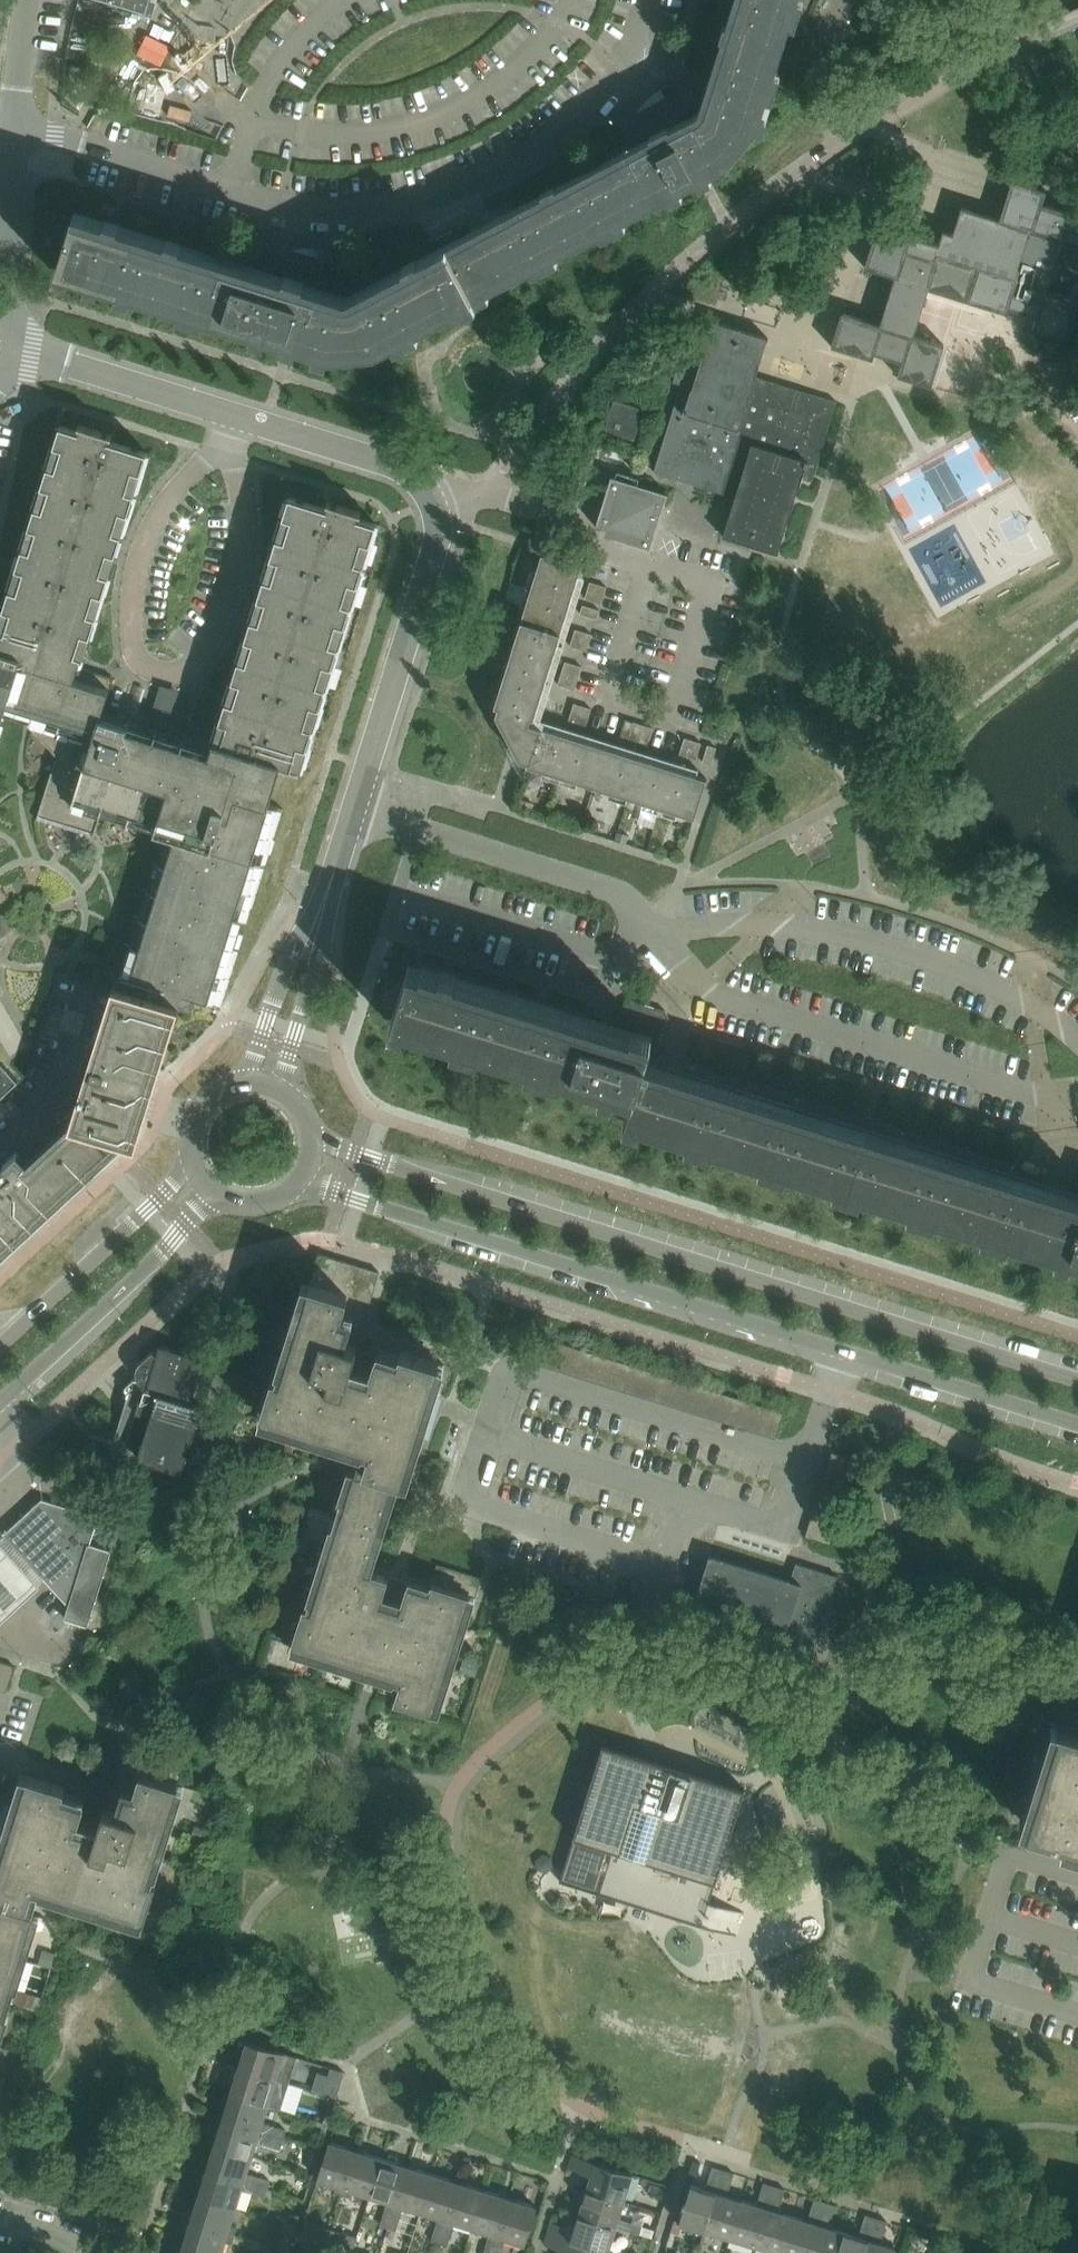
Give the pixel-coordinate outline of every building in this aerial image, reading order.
[(698,179),(725,164),(755,129),(789,21),(795,0),(741,0),(705,114),(702,118),(685,127),(685,113),(693,104),(695,102),(696,99),(696,96),(696,93),(695,90),(693,89),(692,87),(690,86),(688,85),(686,84),(681,84),(676,84),(671,84),(667,86),(662,88),(666,96),(638,111),(638,110),(636,113),(635,116),(634,118),(633,121),(633,124),(633,128),(634,131),(637,134),(640,135),(644,135),(650,133),(655,143),(507,220),(504,215),(487,224),(490,229),(455,247),(479,293),(698,179)] [(1063,242),(1077,246),(1077,211),(1072,209),(1073,207),(1071,207),(1070,213),(1042,204),(1047,190),(1013,179),(1012,181),(1014,182),(1002,220),(962,207),(954,234),(944,231),(943,233),(939,245),(936,253),(979,266),(969,300),(1006,311),(1006,313),(1008,314),(1010,308),(1037,317),(1033,330),(1037,332),(1066,341),(1067,339),(1065,339),(1076,305),(1077,300),(1077,298),(1071,296),(1072,293),(1067,291),(1066,294),(1043,287),(1052,258),(1057,260),(1063,242)] [(376,347),(479,293),(455,247),(351,302),(346,302),(316,293),(326,283),(330,284),(334,284),(337,283),(341,282),(345,280),(347,278),(348,275),(349,272),(349,268),(348,265),(345,261),(342,257),(338,254),(334,252),(329,250),(328,249),(325,258),(295,249),(295,248),(290,249),(286,251),(283,253),(280,256),(277,260),(277,262),(277,265),(278,267),(280,268),(281,270),(287,273),(284,283),(73,217),(58,267),(288,338),(330,352),(376,347)] [(969,300),(979,266),(936,253),(939,245),(878,226),(877,228),(879,229),(867,266),(866,265),(865,267),(896,277),(881,325),(842,313),(832,346),(833,347),(834,345),(853,351),(872,357),(872,359),(873,359),(875,353),(902,362),(898,376),(931,386),(931,384),(930,384),(933,374),(942,346),(944,346),(945,345),(937,342),(937,340),(932,338),(931,340),(913,335),(928,287),(961,297),(969,300)] [(754,439),(770,389),(754,384),(768,341),(769,341),(769,339),(713,321),(712,323),(713,323),(700,367),(680,361),(674,383),(682,385),(680,393),(678,393),(654,472),(680,480),(681,478),(699,483),(698,486),(736,497),(737,498),(739,490),(722,485),(737,434),(754,439)] [(813,481),(837,401),(812,394),(810,401),(770,389),(754,439),(737,434),(722,485),(739,490),(737,498),(736,497),(725,534),(723,534),(723,536),(779,553),(780,551),(779,551),(799,485),(800,485),(803,478),(813,481)] [(615,400),(605,431),(635,440),(644,409),(615,400)] [(4,713),(6,708),(32,716),(30,721),(29,723),(28,726),(57,756),(55,762),(38,814),(37,819),(38,820),(40,815),(94,832),(93,836),(94,837),(101,817),(103,810),(156,827),(154,832),(156,832),(160,834),(163,834),(170,837),(128,973),(122,971),(118,984),(157,996),(156,997),(180,1004),(193,1008),(197,997),(212,1002),(274,805),(269,803),(281,764),(300,770),(302,762),(377,523),(359,517),(360,513),(361,513),(362,512),(328,501),(327,503),(329,503),(327,508),(322,506),(289,496),(213,742),(211,749),(185,741),(188,733),(179,727),(170,723),(171,718),(152,712),(151,717),(135,715),(132,715),(131,715),(129,718),(128,723),(102,715),(104,710),(114,678),(79,667),(82,658),(84,658),(148,452),(116,442),(110,440),(111,436),(113,436),(113,434),(79,424),(79,426),(80,426),(79,430),(61,425),(52,452),(0,620),(0,712),(4,713)] [(605,529),(603,535),(651,549),(668,494),(612,477),(596,526),(605,529)] [(534,718),(579,576),(582,566),(542,553),(495,705),(499,706),(496,714),(513,746),(510,748),(517,762),(527,765),(694,817),(707,778),(529,723),(531,717),(534,718)] [(596,593),(599,584),(591,582),(588,590),(596,593)] [(605,595),(607,587),(599,584),(596,593),(605,595)] [(594,601),(596,593),(588,590),(585,598),(594,601)] [(602,604),(605,595),(596,593),(594,601),(602,604)] [(589,616),(592,607),(583,605),(581,613),(589,616)] [(597,619),(600,610),(592,607),(589,616),(597,619)] [(590,643),(593,634),(584,632),(576,629),(573,638),(571,646),(579,648),(587,651),(590,643)] [(559,684),(566,687),(575,690),(579,678),(583,667),(574,664),(566,662),(562,673),(559,684)] [(581,714),(583,706),(575,703),(572,712),(581,714)] [(589,717),(592,709),(583,706),(581,714),(589,717)] [(578,723),(581,714),(572,712),(570,720),(578,723)] [(587,725),(589,717),(581,714),(578,723),(587,725)] [(632,730),(635,722),(626,719),(624,728),(632,730)] [(650,736),(653,728),(635,722),(632,730),(650,736)] [(630,739),(632,730),(624,728),(621,736),(630,739)] [(648,744),(650,736),(632,730),(630,739),(648,744)] [(691,749),(694,740),(685,738),(683,746),(691,749)] [(699,751),(702,743),(694,740),(691,749),(699,751)] [(714,756),(717,748),(708,745),(706,753),(714,756)] [(688,757),(691,749),(683,746),(680,754),(688,757)] [(697,760),(699,751),(691,749),(688,757),(697,760)] [(712,764),(714,756),(706,753),(703,762),(712,764)] [(656,1062),(662,1043),(660,1039),(666,1020),(670,1018),(666,1011),(657,1008),(655,1012),(644,1008),(641,1003),(632,1000),(624,1004),(621,1016),(629,1019),(627,1028),(631,1029),(629,1036),(408,967),(393,1017),(634,1092),(626,1116),(857,1188),(873,1139),(656,1071),(659,1063),(656,1062)] [(61,1202),(127,1140),(142,1127),(158,1075),(180,1004),(156,997),(157,996),(118,984),(114,983),(113,985),(100,1029),(110,1032),(107,1044),(93,1039),(88,1053),(85,1059),(83,1065),(83,1066),(100,1071),(0,1163),(0,1258),(61,1202)] [(18,1082),(0,1062),(0,1099),(18,1082)] [(1049,1194),(873,1139),(857,1188),(1077,1257),(1077,1203),(1049,1194)] [(273,1376),(261,1413),(336,1437),(352,1442),(371,1448),(364,1469),(362,1475),(355,1472),(313,1610),(304,1607),(298,1630),(292,1628),(289,1636),(295,1638),(292,1646),(366,1669),(367,1669),(383,1674),(402,1680),(395,1702),(433,1713),(460,1626),(466,1628),(470,1618),(482,1578),(438,1564),(434,1577),(430,1590),(407,1583),(406,1586),(388,1580),(388,1577),(372,1572),(374,1566),(398,1492),(401,1480),(408,1482),(413,1468),(423,1437),(429,1415),(429,1414),(428,1414),(428,1413),(428,1412),(433,1395),(435,1396),(439,1383),(445,1365),(439,1362),(401,1350),(398,1360),(393,1359),(394,1357),(377,1352),(372,1368),(353,1362),(381,1273),(320,1255),(311,1283),(281,1378),(273,1376)] [(191,1403),(205,1359),(161,1345),(158,1353),(154,1352),(153,1351),(140,1362),(138,1365),(137,1367),(136,1370),(136,1373),(137,1375),(144,1386),(147,1387),(147,1389),(145,1388),(143,1394),(137,1411),(152,1415),(138,1458),(182,1472),(203,1406),(191,1403)] [(88,1625),(112,1551),(98,1547),(92,1545),(90,1544),(98,1517),(42,1499),(5,1534),(69,1604),(65,1618),(75,1621),(88,1625)] [(835,1532),(839,1520),(814,1512),(810,1524),(835,1532)] [(831,1544),(835,1532),(810,1524),(806,1536),(831,1544)] [(42,1588),(0,1543),(0,1627),(42,1588)] [(810,1667),(838,1576),(796,1563),(791,1581),(711,1557),(711,1556),(710,1555),(692,1611),(694,1612),(694,1611),(716,1618),(711,1636),(810,1667)] [(15,1666),(3,1662),(0,1672),(0,1689),(7,1691),(15,1666)] [(1058,1721),(1026,1825),(1069,1839),(1077,1841),(1077,1728),(1058,1721)] [(603,1744),(560,1881),(737,1937),(745,1911),(710,1900),(744,1789),(603,1744)] [(156,1857),(161,1859),(162,1855),(157,1853),(179,1784),(184,1764),(124,1745),(99,1824),(80,1819),(85,1802),(69,1797),(68,1798),(63,1796),(66,1787),(28,1775),(27,1775),(21,1773),(11,1805),(14,1805),(9,1822),(8,1823),(7,1824),(6,1824),(0,1841),(0,1896),(29,1906),(36,1884),(55,1890),(72,1895),(145,1918),(157,1880),(149,1878),(156,1857)] [(35,1914),(35,1913),(0,1902),(0,2026),(35,1914)] [(279,2072),(285,2053),(247,2041),(238,2068),(300,2087),(303,2079),(279,2072)] [(269,2105),(274,2087),(298,2095),(300,2087),(238,2068),(230,2093),(269,2105)] [(342,2082),(329,2078),(323,2095),(336,2099),(342,2082)] [(263,2123),(269,2105),(230,2093),(222,2119),(284,2138),(287,2130),(263,2123)] [(284,2138),(222,2119),(215,2144),(253,2156),(258,2138),(282,2146),(284,2138)] [(343,2195),(357,2150),(330,2141),(318,2180),(337,2186),(335,2192),(343,2195)] [(247,2174),(253,2156),(215,2144),(206,2170),(269,2189),(271,2181),(247,2174)] [(372,2197),(384,2158),(357,2150),(343,2195),(351,2197),(353,2191),(372,2197)] [(625,2201),(633,2175),(573,2156),(569,2167),(592,2174),(587,2189),(625,2201)] [(389,2228),(409,2166),(384,2158),(372,2197),(388,2202),(381,2225),(389,2228)] [(421,2212),(433,2174),(409,2166),(389,2228),(396,2230),(404,2207),(421,2212)] [(705,2230),(724,2169),(713,2166),(706,2188),(690,2183),(678,2222),(705,2230)] [(731,2238),(743,2200),(728,2195),(735,2173),(724,2169),(705,2230),(731,2238)] [(269,2189),(206,2170),(198,2196),(237,2207),(243,2189),(266,2197),(269,2189)] [(440,2244),(459,2182),(433,2174),(421,2212),(439,2218),(432,2241),(440,2244)] [(473,2228),(485,2190),(459,2182),(440,2244),(447,2246),(455,2223),(473,2228)] [(756,2246),(775,2185),(764,2182),(757,2204),(743,2200),(731,2238),(756,2246)] [(793,2215),(778,2211),(785,2188),(775,2185),(756,2246),(779,2252),(782,2252),(793,2215)] [(619,2219),(625,2201),(587,2189),(579,2214),(617,2226),(640,2234),(643,2226),(619,2219)] [(510,2198),(485,2190),(473,2228),(490,2234),(484,2252),(493,2252),(510,2198)] [(231,2225),(237,2207),(198,2196),(191,2221),(235,2235),(238,2227),(231,2225)] [(536,2206),(510,2198),(493,2252),(501,2252),(506,2238),(524,2244),(536,2206)] [(826,2201),(815,2198),(808,2220),(793,2215),(782,2252),(810,2252),(826,2201)] [(844,2231),(830,2227),(836,2204),(826,2201),(810,2252),(838,2252),(844,2231)] [(609,2252),(617,2226),(579,2214),(575,2229),(552,2222),(549,2233),(609,2252)] [(877,2217),(866,2214),(859,2236),(844,2231),(838,2252),(866,2252),(877,2217)] [(896,2248),(880,2243),(887,2220),(877,2217),(866,2252),(895,2252),(896,2248)] [(226,2241),(233,2243),(235,2235),(191,2221),(182,2247),(201,2252),(223,2252),(226,2241)] [(321,2237),(324,2227),(306,2221),(303,2231),(321,2237)] [(291,2243),(296,2226),(286,2223),(281,2241),(291,2243)] [(355,2248),(359,2238),(342,2232),(338,2242),(355,2248)] [(609,2252),(549,2233),(545,2244),(568,2251),(567,2252),(609,2252)]
